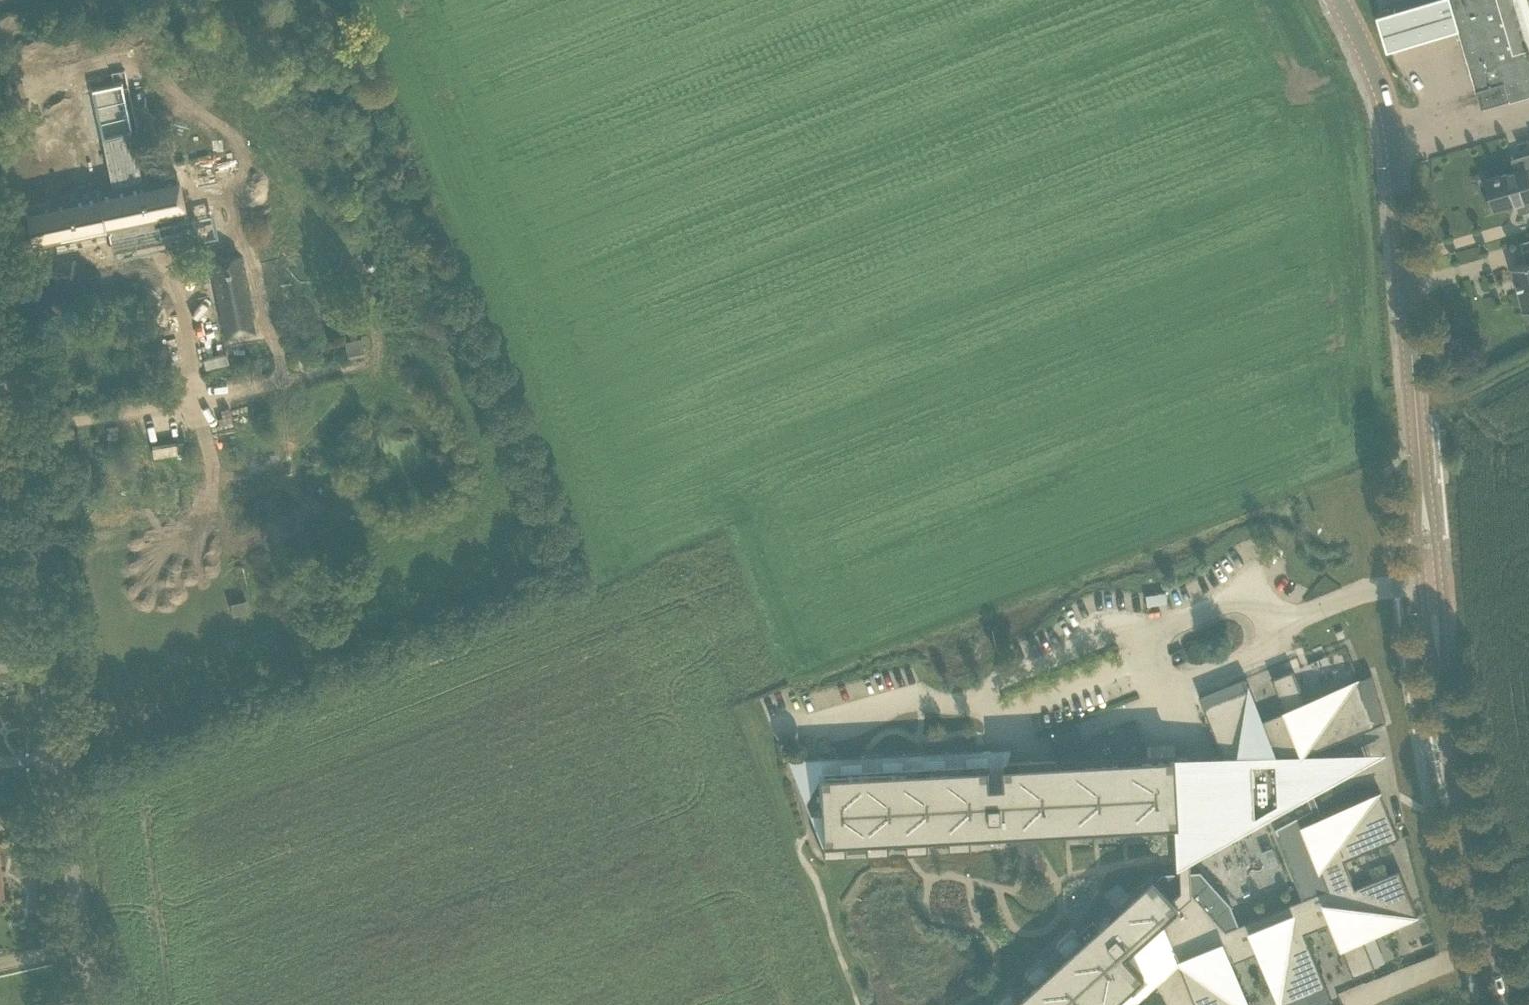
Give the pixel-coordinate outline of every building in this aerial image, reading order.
[(1386,47),(1463,24),(1456,0),(1410,0),(1375,10),(1386,47)] [(1478,87),(1475,88),(1481,106),(1528,91),(1528,0),(1452,0),(1478,87)] [(1528,198),(1528,203),(1528,153),(1521,156),(1522,159),(1513,161),(1515,170),(1500,175),(1500,174),(1485,178),(1489,190),(1494,207),(1528,198)] [(185,213),(184,206),(187,205),(182,180),(178,181),(177,174),(25,206),(31,245),(50,242),(185,213)] [(226,337),(253,332),(239,257),(210,262),(226,337)] [(370,259),(366,262),(367,267),(371,269),(375,266),(374,261),(370,259)] [(1510,266),(1523,310),(1528,308),(1528,261),(1510,266)] [(362,337),(345,340),(348,354),(365,351),(362,337)] [(246,599),(230,602),(233,615),(249,611),(246,599)] [(861,769),(840,771),(839,757),(817,758),(818,772),(819,802),(828,802),(828,809),(820,809),(821,840),(822,840),(822,854),(844,852),(843,838),(864,837),(865,851),(887,850),(886,836),(907,835),(908,849),(929,848),(928,834),(949,833),(950,847),(972,846),(971,832),(1178,821),(1180,870),(1162,871),(1156,876),(1153,873),(1082,937),(1073,927),(1057,941),(1066,952),(1051,966),(1041,955),(1025,970),(1035,980),(1019,994),(1010,984),(994,998),(1000,1004),(1109,1004),(1173,947),(1196,1004),(1249,1004),(1232,961),(1258,950),(1281,1004),(1321,1004),(1332,1000),(1327,986),(1304,931),(1331,921),(1354,975),(1375,967),(1375,965),(1374,965),(1363,936),(1373,931),(1373,932),(1418,914),(1417,913),(1410,896),(1411,896),(1399,868),(1354,885),(1344,858),(1399,837),(1388,809),(1387,809),(1380,792),(1381,792),(1380,791),(1323,814),(1313,790),(1326,783),(1317,758),(1306,758),(1304,753),(1377,723),(1386,720),(1378,693),(1371,672),(1359,677),(1305,699),(1293,670),(1293,669),(1293,668),(1272,676),(1285,709),(1262,718),(1248,684),(1245,676),(1199,694),(1202,703),(1223,755),(1218,755),(1194,764),(1190,755),(1177,755),(1176,753),(1005,762),(1000,755),(990,755),(988,755),(988,763),(968,764),(967,750),(945,751),(945,765),(924,765),(924,752),(903,753),(903,767),(882,768),(882,754),(860,755),(861,769)]
